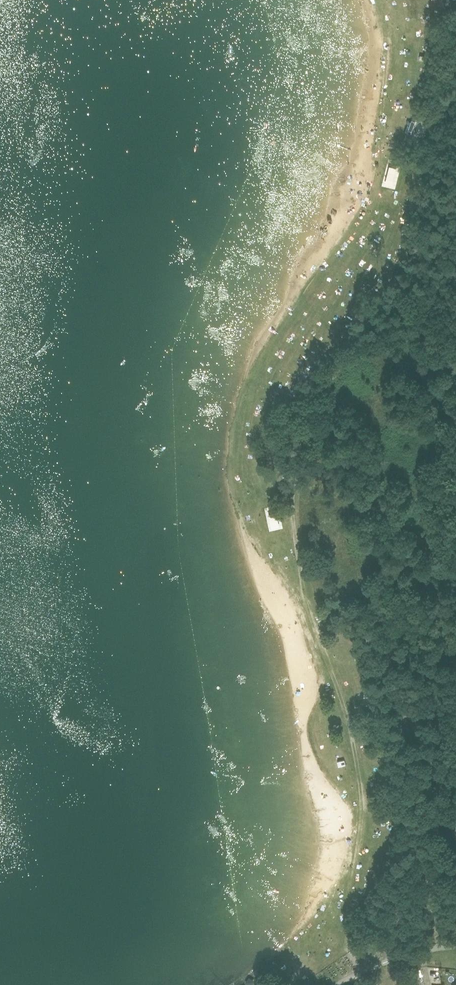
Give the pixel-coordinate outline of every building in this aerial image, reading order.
[(390,167),(391,168),(390,171),(389,170),(386,183),(392,184),(396,168),(390,167)] [(272,527),(278,526),(275,513),(270,515),(271,515),(271,518),(270,518),(272,527)]
